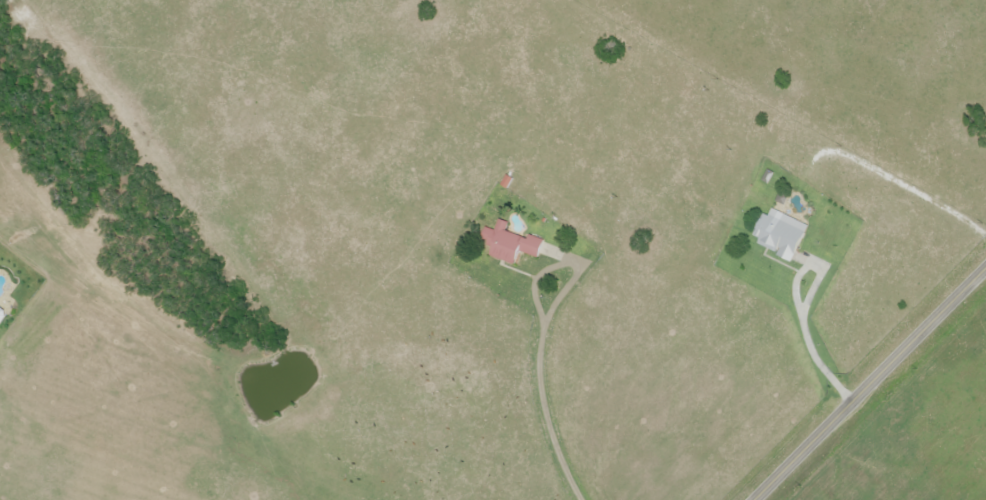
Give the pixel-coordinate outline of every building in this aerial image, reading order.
[(806,225),(765,209),(751,245),(792,262),(806,225)] [(514,266),(518,253),(537,259),(542,243),(505,231),(507,224),(497,221),(494,232),(484,229),(479,243),(492,247),(488,257),(514,266)]
